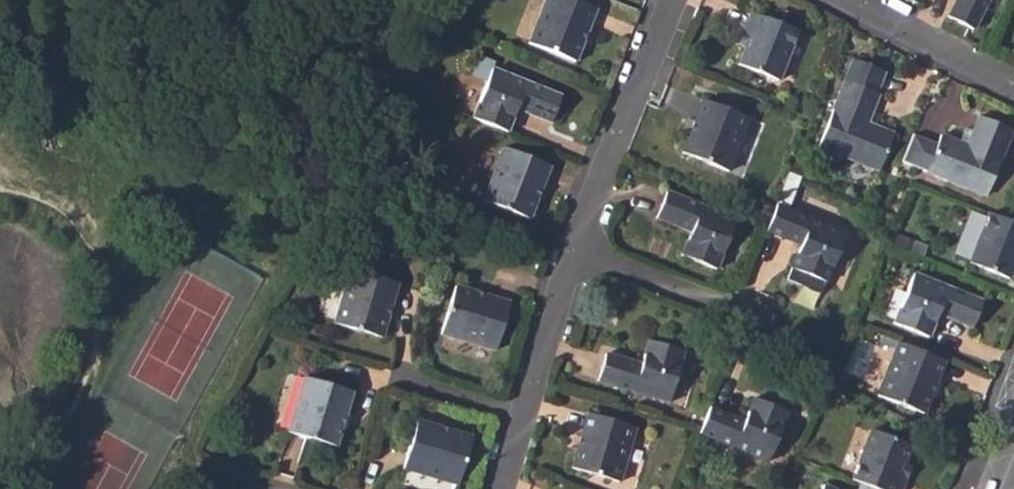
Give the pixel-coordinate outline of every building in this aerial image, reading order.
[(575,62),(596,9),(574,0),(546,0),(528,44),(575,62)] [(949,18),(974,30),(989,0),(958,0),(949,18)] [(739,64),(778,81),(799,31),(752,11),(745,30),(752,33),(746,46),(739,64)] [(740,43),(746,46),(752,33),(745,30),(740,43)] [(818,147),(878,171),(893,134),(866,123),(878,93),(856,85),(862,70),(850,65),(844,80),(818,147)] [(472,119),(506,132),(515,108),(549,122),(561,96),(492,68),(472,119)] [(856,85),(870,90),(877,76),(862,70),(856,85)] [(682,154),(729,172),(750,119),(703,100),(682,154)] [(912,135),(902,164),(986,197),(1011,129),(978,116),(967,145),(960,142),(942,134),(937,146),(912,135)] [(967,145),(973,128),(966,126),(960,142),(967,145)] [(482,201),(529,220),(550,166),(504,148),(482,201)] [(736,220),(667,192),(656,218),(691,232),(681,256),(716,270),(736,220)] [(791,268),(826,282),(846,232),(776,205),(765,231),(801,244),(791,268)] [(1009,281),(1013,266),(1013,224),(989,214),(969,264),(1009,281)] [(334,324),(382,338),(398,283),(350,269),(334,324)] [(894,324),(928,338),(938,314),(972,328),(982,302),(913,274),(894,324)] [(813,308),(819,293),(796,284),(790,299),(813,308)] [(440,334),(495,351),(509,303),(455,287),(440,334)] [(596,382),(669,403),(686,350),(649,339),(641,364),(604,353),(596,382)] [(877,396),(924,415),(945,361),(898,343),(877,396)] [(287,433),(335,447),(351,392),(303,378),(287,433)] [(698,434),(767,462),(788,411),(752,397),(743,419),(709,406),(700,428),(698,434)] [(572,468),(620,482),(636,427),(588,413),(572,468)] [(402,469),(457,485),(472,438),(416,421),(402,469)] [(872,488),(901,488),(904,480),(897,477),(910,446),(870,430),(850,480),(872,488)] [(897,477),(904,480),(909,467),(902,465),(897,477)]
